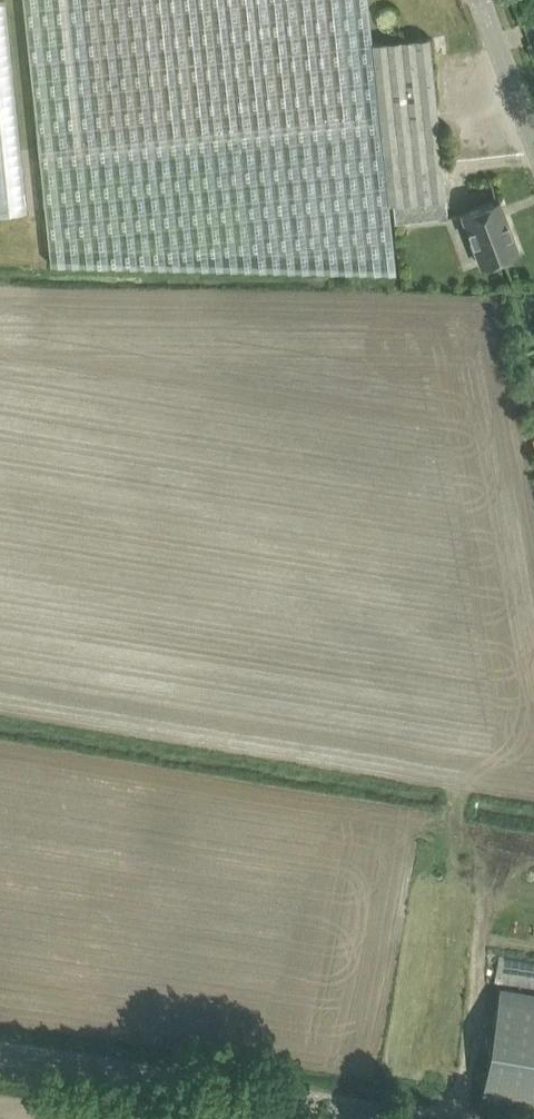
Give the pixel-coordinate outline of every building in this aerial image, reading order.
[(26,204),(6,0),(0,0),(0,207),(26,204)] [(446,197),(446,196),(392,202),(394,220),(448,216),(446,197)] [(518,251),(499,200),(462,214),(481,265),(518,251)] [(500,988),(480,1104),(533,1114),(533,994),(500,988)]
